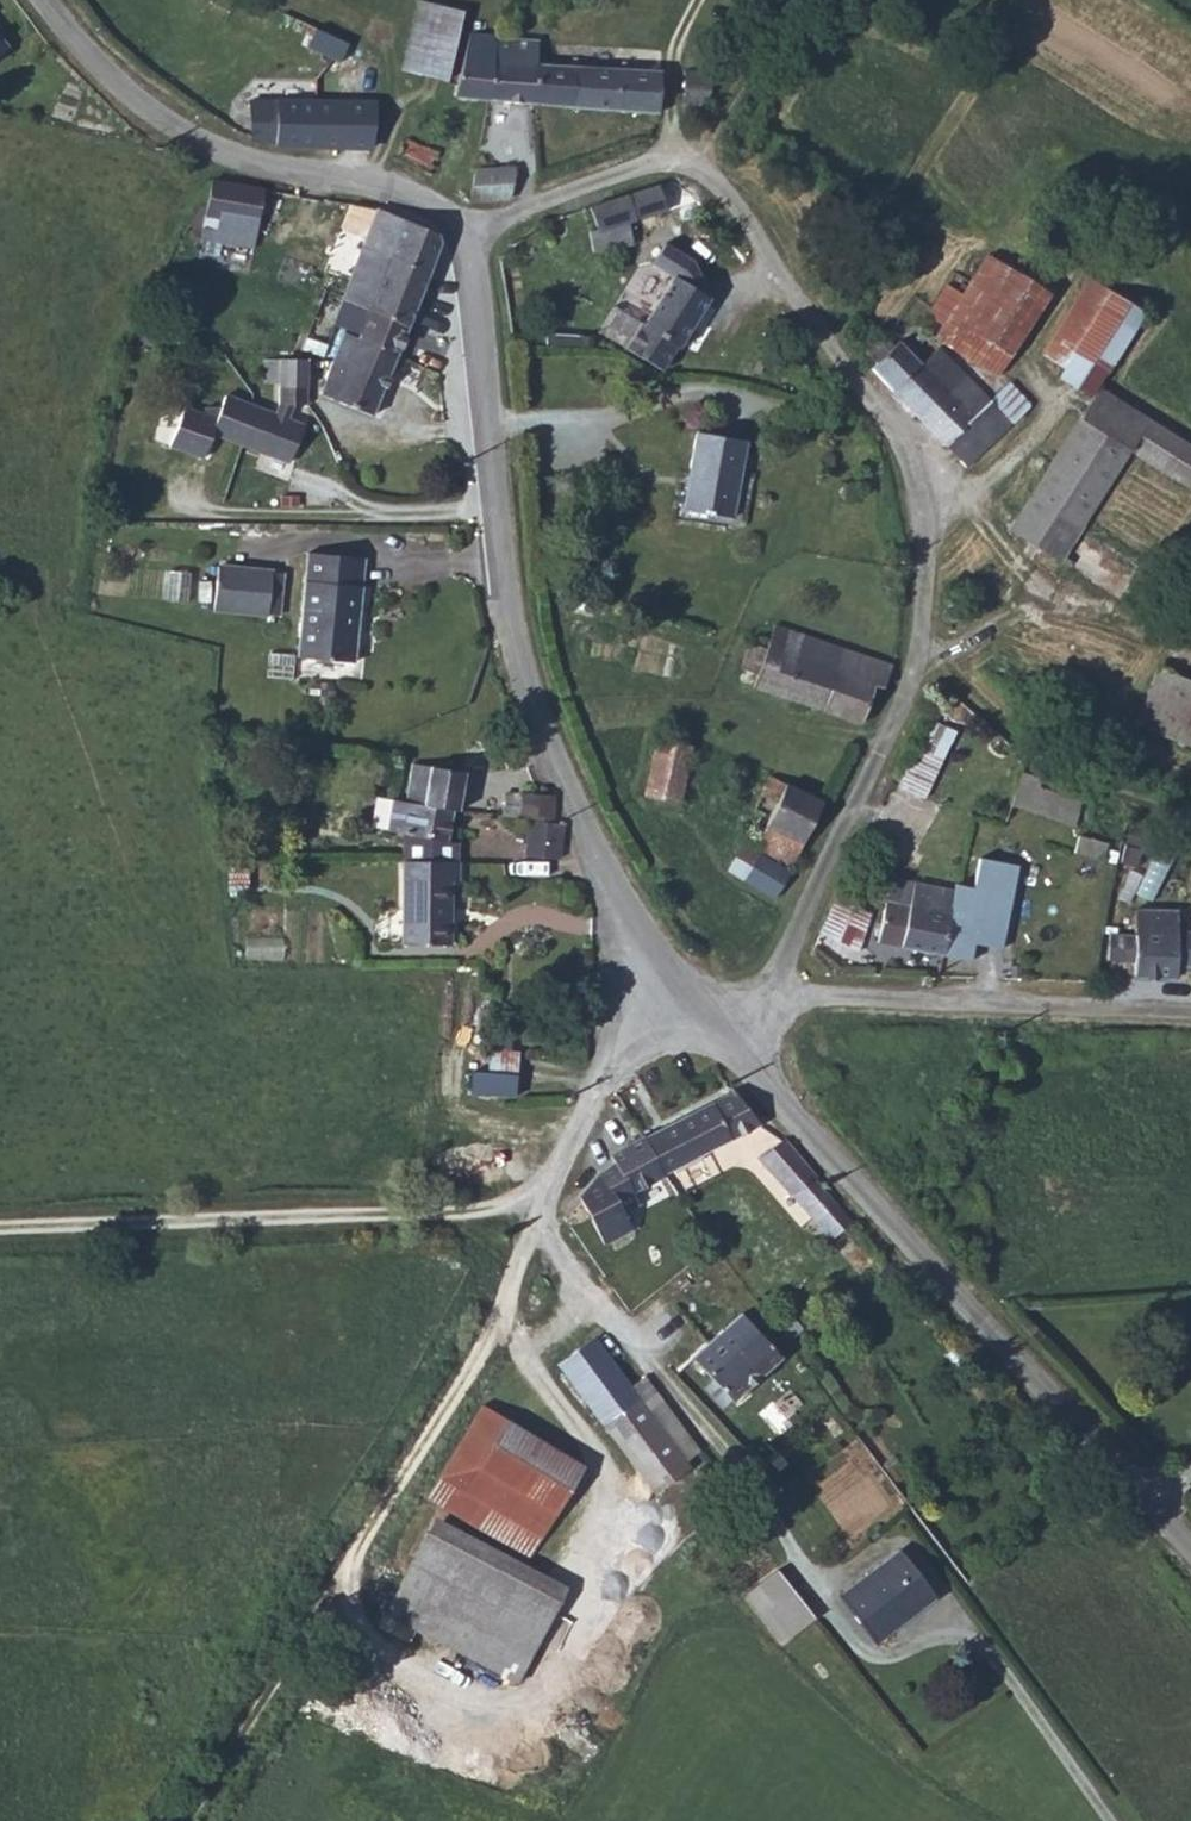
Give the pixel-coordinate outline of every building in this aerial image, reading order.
[(447,78),(465,8),(433,0),(418,0),(400,66),(447,78)] [(8,47),(0,37),(0,54),(8,47)] [(494,42),(464,41),(449,120),(459,120),(469,107),(482,108),(492,53),(494,42)] [(492,53),(482,108),(527,112),(533,70),(536,56),(492,53)] [(533,70),(527,112),(658,123),(662,81),(533,70)] [(685,119),(701,121),(702,120),(708,122),(721,86),(696,84),(688,84),(685,119)] [(277,102),(277,139),(295,136),(300,143),(368,142),(367,98),(304,101),(277,102)] [(432,160),(435,148),(406,141),(402,153),(432,160)] [(473,177),(469,210),(490,210),(513,202),(515,174),(473,177)] [(650,220),(671,211),(660,191),(644,193),(628,199),(620,203),(632,228),(650,220)] [(551,229),(558,237),(582,227),(590,240),(599,241),(606,258),(623,251),(617,234),(632,228),(620,203),(577,220),(551,229)] [(247,221),(190,215),(184,272),(205,276),(235,280),(247,221)] [(431,247),(424,242),(364,227),(335,323),(403,344),(431,247)] [(984,273),(937,353),(996,387),(1041,307),(1021,295),(984,273)] [(632,336),(621,365),(643,373),(659,379),(665,363),(691,297),(667,285),(641,338),(632,336)] [(1037,371),(1065,389),(1111,314),(1082,297),(1037,371)] [(1083,420),(1086,415),(1093,404),(1137,329),(1111,314),(1065,389),(1056,400),(1083,420)] [(403,344),(335,323),(329,347),(339,351),(338,354),(395,370),(403,344)] [(857,368),(869,388),(942,461),(984,418),(931,364),(929,362),(921,371),(899,350),(885,360),(877,352),(857,368)] [(377,435),(395,370),(338,354),(331,387),(323,419),(377,435)] [(309,391),(268,390),(267,409),(283,410),(283,430),(279,440),(229,423),(225,437),(209,436),(207,442),(188,435),(186,444),(127,435),(115,509),(211,524),(219,462),(295,488),(307,449),(292,445),(294,429),(308,429),(308,408),(309,391)] [(984,418),(1003,437),(1020,421),(1002,401),(984,418)] [(1005,554),(1008,556),(1020,540),(1112,415),(1093,404),(1086,415),(1086,421),(1005,554)] [(1020,540),(1074,569),(1133,474),(1153,440),(1112,415),(1020,540)] [(721,505),(741,430),(694,416),(676,494),(721,505)] [(984,418),(942,461),(961,479),(1003,437),(984,418)] [(1133,474),(1190,509),(1190,464),(1153,440),(1133,474)] [(1020,540),(1008,556),(1069,596),(1075,586),(1068,579),(1074,569),(1020,540)] [(307,555),(294,654),(353,662),(366,563),(307,555)] [(218,598),(270,604),(275,565),(223,558),(218,598)] [(287,566),(275,565),(270,604),(283,606),(287,566)] [(751,685),(745,699),(816,723),(836,669),(793,652),(769,642),(756,667),(746,663),(738,680),(751,685)] [(862,704),(876,709),(886,690),(836,669),(816,723),(851,735),(862,704)] [(1190,770),(1190,707),(1146,692),(1126,749),(1190,770)] [(929,716),(902,784),(928,795),(956,727),(929,716)] [(648,795),(665,740),(635,729),(616,785),(648,795)] [(423,763),(420,764),(413,806),(423,808),(454,811),(464,813),(471,771),(423,763)] [(789,860),(808,817),(785,808),(756,796),(750,812),(765,820),(753,843),(789,860)] [(556,809),(524,799),(519,824),(555,831),(558,813),(556,809)] [(392,835),(397,805),(378,802),(373,832),(392,835)] [(423,808),(413,806),(397,805),(392,835),(418,838),(423,808)] [(454,811),(423,808),(418,838),(448,843),(454,811)] [(1081,834),(1077,847),(1102,855),(1106,841),(1081,834)] [(1006,835),(980,836),(975,863),(1018,862),(1018,835),(1006,835)] [(568,847),(536,842),(535,854),(526,854),(526,866),(566,872),(568,847)] [(777,885),(789,860),(753,843),(741,867),(777,885)] [(941,910),(932,968),(960,972),(963,953),(975,870),(964,870),(961,905),(952,906),(953,893),(944,893),(941,910)] [(975,870),(963,953),(980,956),(993,881),(984,880),(987,870),(975,870)] [(760,919),(773,895),(732,875),(717,898),(760,919)] [(400,878),(401,903),(449,902),(460,902),(459,879),(411,878),(400,878)] [(869,958),(932,968),(941,910),(880,901),(869,958)] [(401,903),(401,933),(449,933),(449,902),(401,903)] [(827,914),(809,950),(841,965),(858,931),(827,914)] [(1123,987),(1164,989),(1164,973),(1164,945),(1164,923),(1122,923),(1122,946),(1123,972),(1123,987)] [(449,933),(401,933),(402,957),(449,959),(449,933)] [(1122,946),(1096,945),(1095,972),(1123,972),(1122,946)] [(1164,973),(1190,973),(1190,945),(1164,945),(1164,973)] [(490,1045),(485,1092),(515,1095),(520,1048),(490,1045)] [(661,1174),(753,1127),(733,1089),(642,1137),(661,1174)] [(813,1219),(834,1202),(814,1179),(816,1177),(780,1136),(757,1157),(813,1219)] [(600,1172),(579,1196),(603,1243),(631,1229),(622,1211),(639,1203),(632,1190),(661,1174),(642,1137),(612,1152),(610,1154),(611,1156),(613,1161),(600,1172)] [(686,1188),(710,1175),(700,1156),(676,1168),(686,1188)] [(834,1202),(813,1219),(829,1237),(850,1220),(834,1202)] [(781,1357),(741,1312),(692,1357),(732,1401),(781,1357)] [(559,1364),(655,1493),(691,1466),(685,1459),(699,1450),(644,1376),(630,1386),(594,1337),(559,1364)] [(486,1400),(423,1497),(522,1562),(585,1465),(486,1400)] [(740,1474),(714,1443),(698,1457),(723,1487),(740,1474)] [(434,1517),(383,1613),(516,1683),(567,1586),(434,1517)] [(899,1549),(838,1595),(874,1643),(936,1596),(899,1549)] [(776,1569),(744,1594),(782,1642),(814,1617),(776,1569)]
